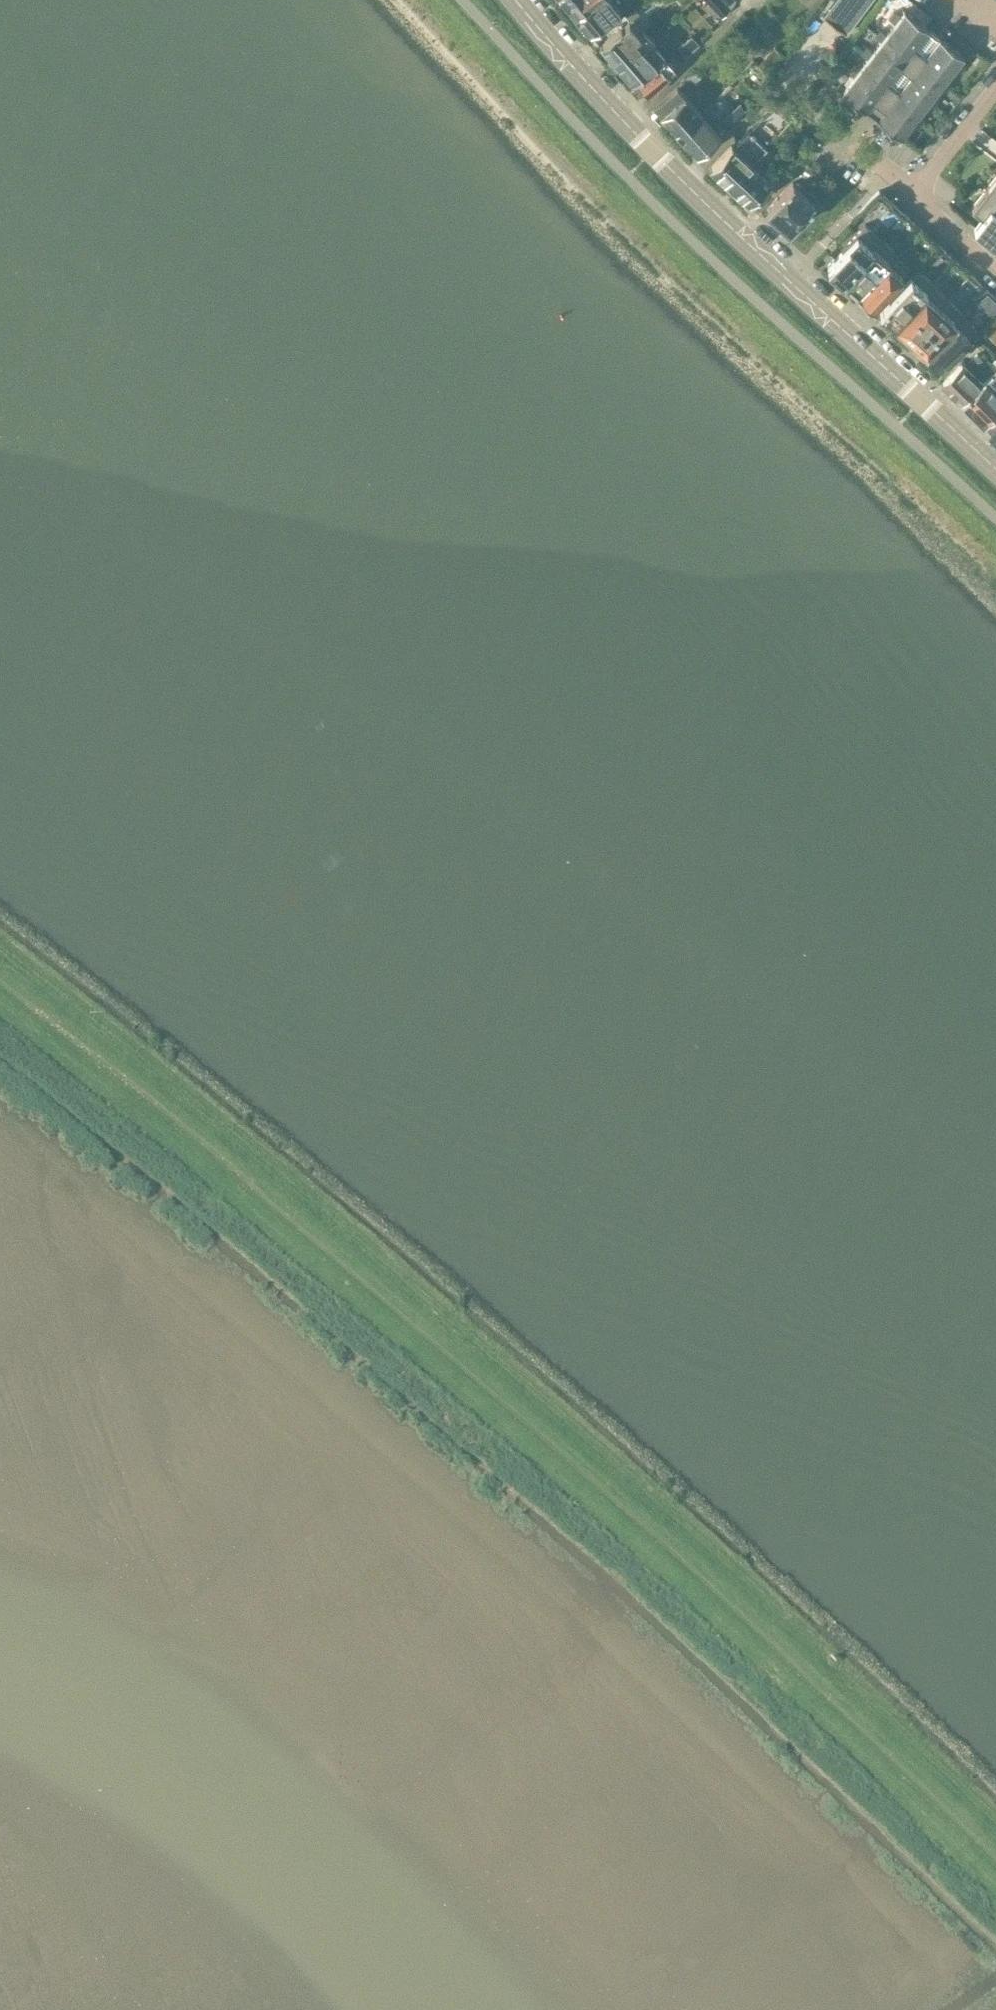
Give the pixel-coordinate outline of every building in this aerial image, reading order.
[(566,7),(574,16),(595,0),(574,0),(566,7)] [(574,16),(589,35),(620,8),(614,1),(615,0),(595,0),(574,16)] [(824,16),(847,32),(870,0),(835,0),(824,16)] [(629,20),(599,45),(615,64),(636,47),(630,40),(643,29),(633,17),(639,12),(634,5),(624,13),(629,20)] [(895,22),(885,34),(883,37),(901,51),(912,60),(933,32),(928,28),(928,27),(904,9),(900,15),(893,10),(889,17),(895,22)] [(636,47),(615,64),(632,84),(636,80),(658,61),(647,49),(654,43),(643,29),(630,40),(636,47)] [(880,40),(872,51),(869,54),(888,68),(899,77),(912,60),(901,51),(883,37),(885,34),(879,29),(874,35),(880,40)] [(933,32),(912,60),(920,66),(941,82),(944,79),(953,67),(960,71),(964,65),(958,60),(963,54),(939,36),(933,32)] [(687,55),(699,43),(691,34),(678,46),(687,55)] [(867,58),(858,69),(856,72),(874,86),(886,95),(899,77),(888,68),(869,54),(872,51),(865,46),(861,53),(867,58)] [(666,54),(658,61),(636,80),(648,95),(667,74),(676,66),(666,54)] [(912,60),(899,77),(907,83),(928,100),(930,97),(939,86),(945,90),(950,84),(944,79),(941,82),(920,66),(912,60)] [(853,75),(842,90),(866,109),(866,108),(868,110),(871,105),(876,108),(886,95),(874,86),(856,72),(858,69),(852,64),(847,70),(853,75)] [(899,77),(886,95),(893,100),(915,117),(917,114),(926,103),(932,108),(937,101),(930,97),(928,100),(907,83),(899,77)] [(653,108),(659,115),(659,116),(678,137),(702,115),(684,94),(684,95),(676,87),(653,108)] [(886,95),(876,108),(880,112),(876,117),(900,135),(912,120),(918,125),(923,119),(917,114),(915,117),(893,100),(886,95)] [(729,128),(748,110),(740,101),(720,119),(729,128)] [(702,115),(678,137),(696,157),(721,135),(702,115)] [(732,144),(709,168),(730,187),(767,146),(759,139),(748,129),(733,146),(732,144)] [(767,146),(730,187),(749,205),(750,204),(771,181),(769,178),(771,176),(761,167),(774,153),(767,146)] [(995,196),(995,175),(986,188),(995,196)] [(791,182),(766,211),(788,230),(813,201),(791,182)] [(986,188),(971,207),(982,215),(973,226),(995,243),(995,242),(995,196),(986,188)] [(891,214),(896,208),(878,192),(873,198),(891,214)] [(896,208),(891,214),(909,231),(915,225),(896,208)] [(865,224),(826,266),(842,280),(880,238),(865,224)] [(930,250),(935,244),(920,230),(915,236),(930,250)] [(880,238),(842,280),(844,279),(858,292),(856,293),(857,294),(894,253),(895,252),(880,238)] [(935,244),(930,250),(945,264),(951,258),(935,244)] [(894,253),(857,294),(873,308),(910,267),(894,253)] [(963,280),(969,274),(956,263),(951,269),(963,280)] [(884,313),(883,315),(894,325),(933,283),(917,269),(879,311),(880,312),(881,310),(884,313)] [(969,274),(963,280),(975,291),(981,285),(969,274)] [(933,283),(894,325),(909,339),(946,298),(932,285),(933,284),(933,283)] [(986,290),(981,296),(995,310),(995,299),(986,290)] [(946,298),(909,339),(925,352),(961,312),(951,302),(946,298)] [(961,312),(925,352),(940,367),(976,328),(961,314),(962,313),(961,312)] [(941,383),(962,404),(982,382),(995,368),(995,365),(983,352),(980,355),(977,352),(965,364),(963,362),(941,383)] [(962,404),(982,425),(985,422),(986,423),(995,412),(995,368),(982,382),(962,404)] [(986,423),(995,432),(995,412),(986,423)]
